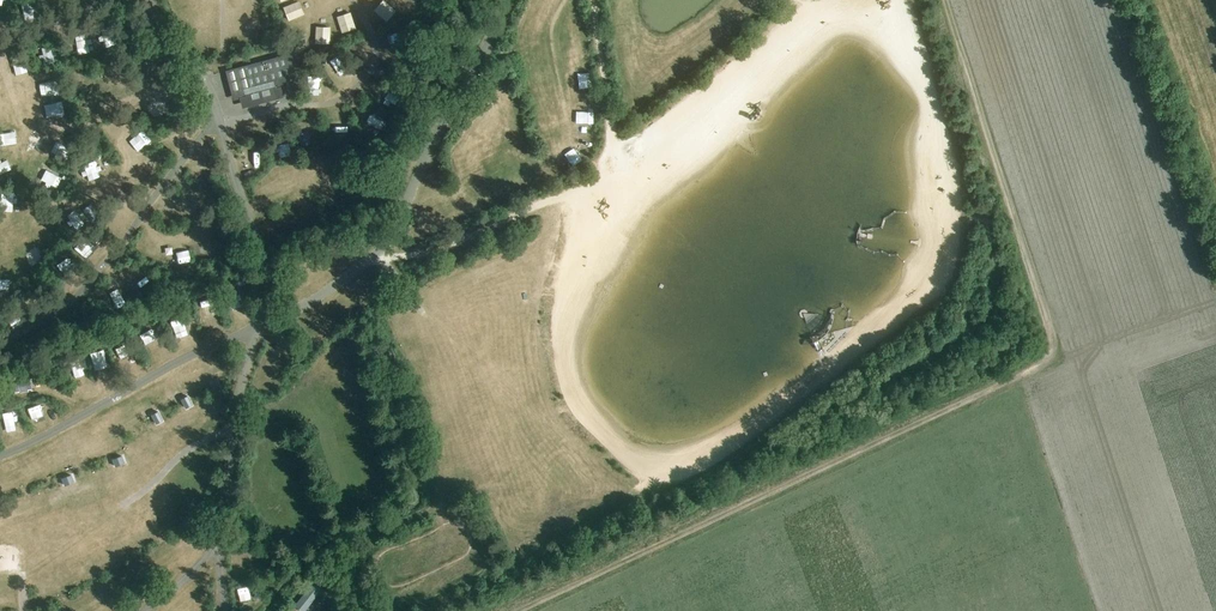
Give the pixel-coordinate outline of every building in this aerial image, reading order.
[(399,0),(404,11),(414,7),(411,0),(399,0)] [(308,26),(300,15),(291,22),(298,32),(308,26)] [(333,41),(327,29),(316,34),(322,45),(333,41)] [(279,86),(284,85),(283,82),(287,81),(286,76),(295,74),(290,53),(229,69),(234,90),(236,89),(238,94),(241,93),(242,96),(246,95),(249,103),(282,95),(279,86)] [(63,99),(47,103),(51,117),(67,113),(63,99)] [(0,145),(19,143),(18,131),(0,132),(0,139),(0,145)] [(156,150),(148,157),(156,166),(164,159),(156,150)] [(218,381),(211,385),(215,393),(222,390),(218,381)] [(188,397),(181,400),(186,409),(192,405),(188,397)] [(158,412),(152,416),(156,424),(163,421),(158,412)] [(122,457),(113,460),(116,467),(124,464),(122,457)] [(71,476),(62,479),(65,486),(74,482),(71,476)] [(313,582),(295,605),(303,610),(305,610),(322,590),(313,582)] [(272,607),(277,610),(287,610),(302,594),(292,585),(272,607)]
